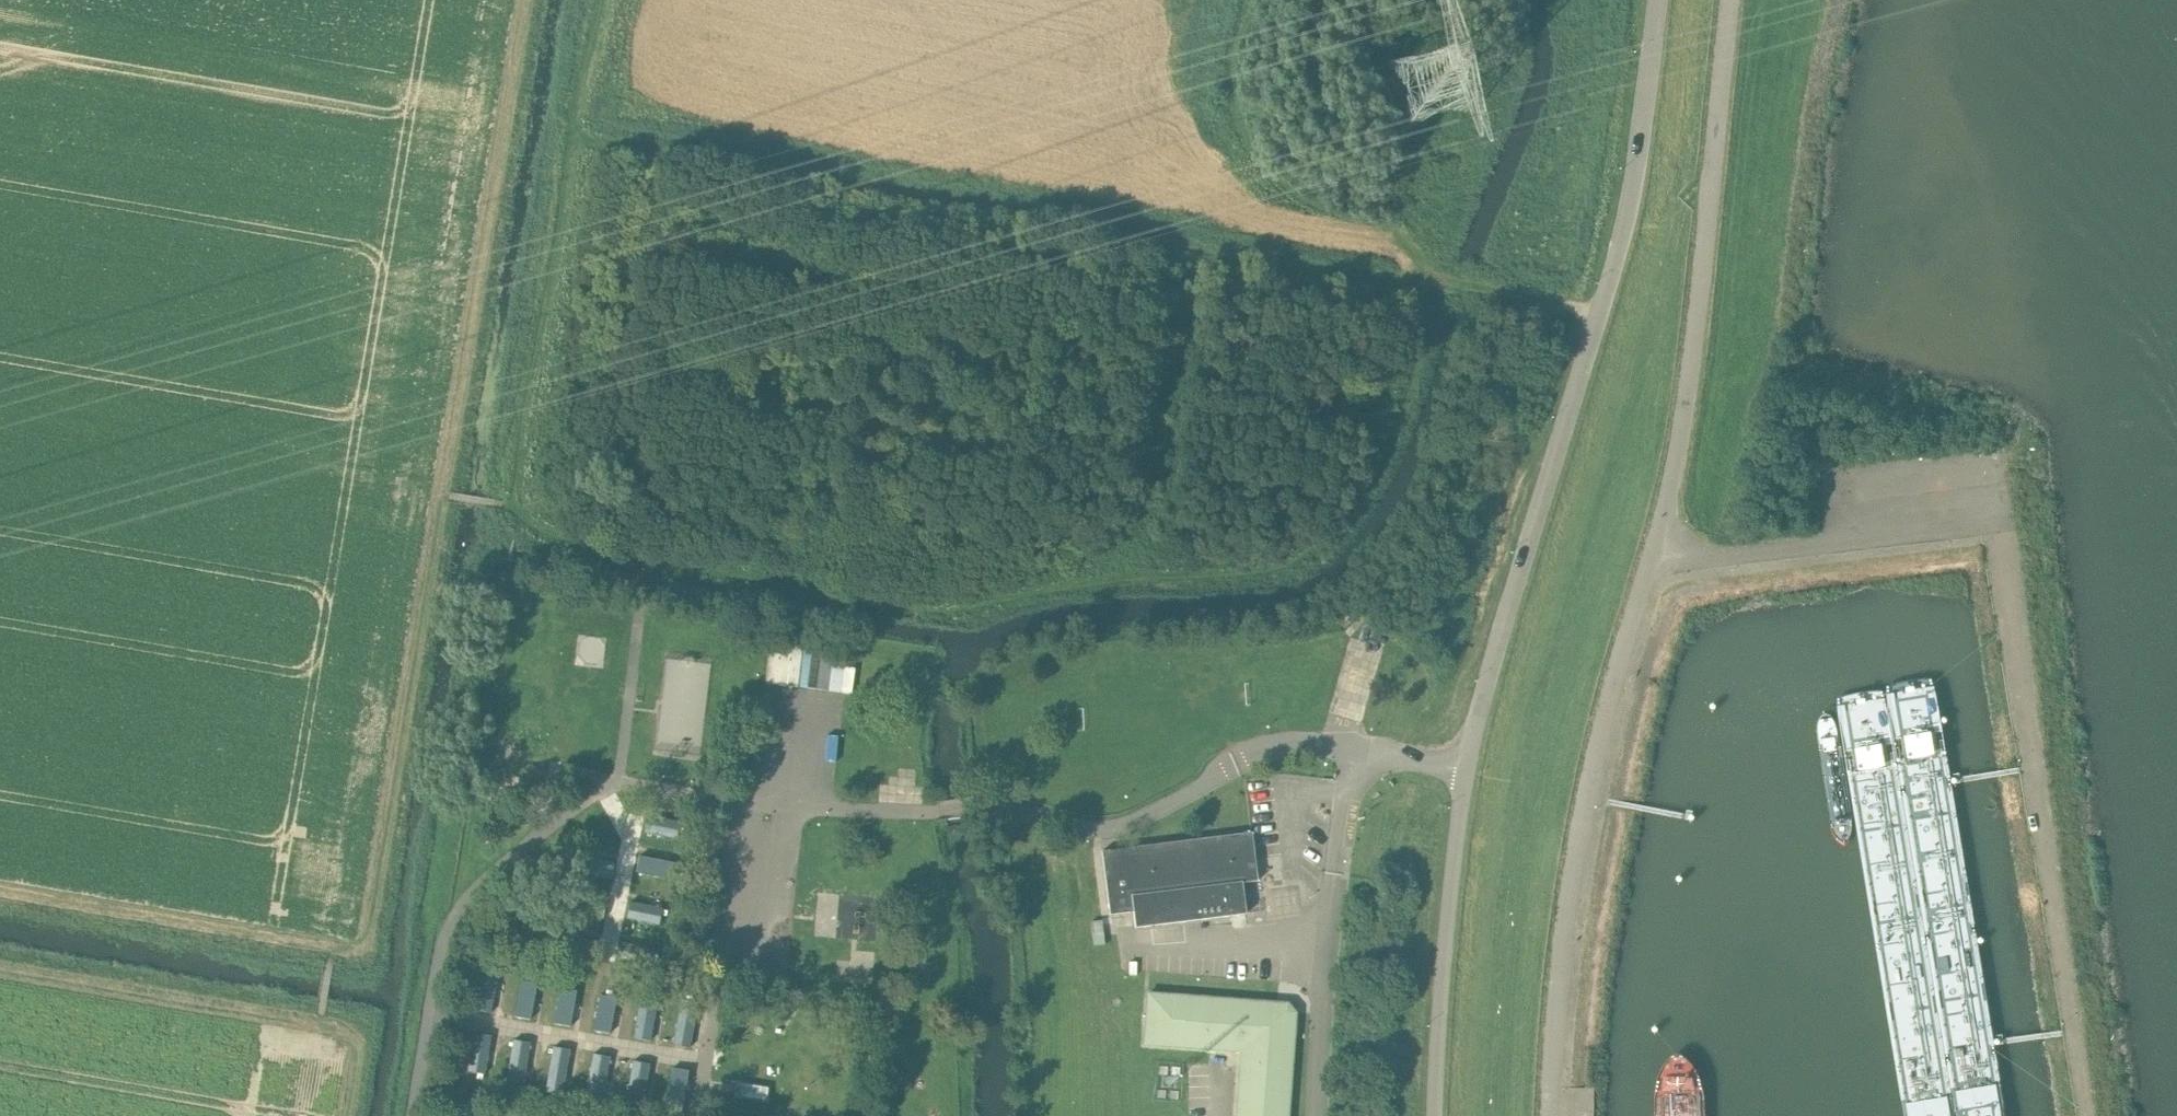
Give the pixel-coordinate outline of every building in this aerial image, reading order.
[(1135,926),(1245,913),(1242,882),(1258,880),(1251,832),(1101,850),(1109,914),(1133,911),(1135,926)] [(500,968),(483,964),(474,1009),(492,1012),(500,968)] [(539,974),(521,971),(513,1015),(530,1019),(539,974)] [(579,982),(562,978),(553,1023),(571,1026),(579,982)] [(619,990),(601,986),(593,1031),(610,1034),(619,990)] [(660,995),(642,992),(634,1037),(651,1040),(660,995)] [(1295,1012),(1288,1003),(1147,992),(1143,1045),(1240,1052),(1235,1115),(1287,1115),(1295,1012)] [(493,1034),(476,1031),(467,1075),(485,1079),(493,1034)] [(532,1040),(514,1037),(506,1082),(523,1085),(532,1040)] [(572,1048),(555,1045),(546,1090),(564,1093),(572,1048)] [(612,1056),(594,1053),(586,1097),(603,1101),(612,1056)] [(649,1062),(631,1058),(623,1103),(641,1106),(649,1062)] [(459,1105),(456,1115),(475,1115),(476,1108),(459,1105)]
